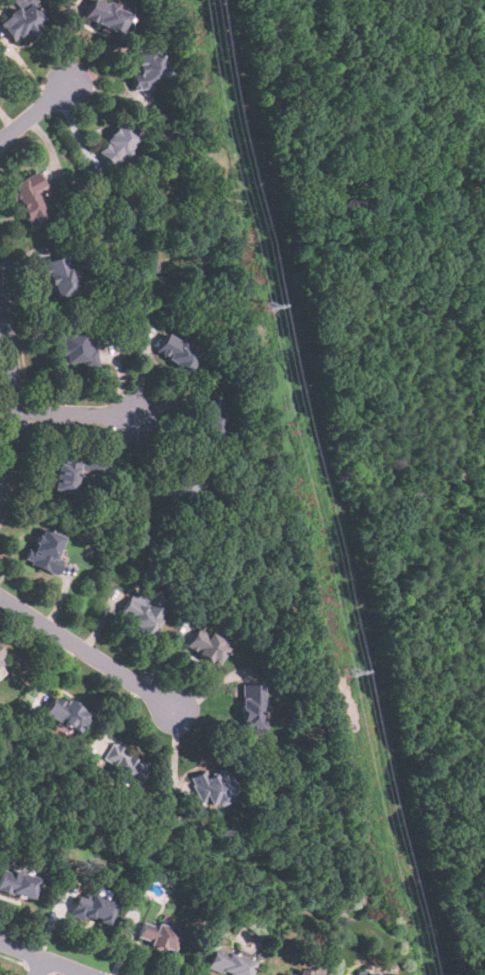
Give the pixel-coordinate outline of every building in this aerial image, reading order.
[(45,17),(30,0),(11,0),(16,7),(0,20),(0,27),(14,43),(45,17)] [(118,33),(126,12),(96,0),(90,0),(83,19),(118,33)] [(136,72),(131,73),(133,90),(150,88),(149,78),(163,76),(160,47),(134,50),(136,72)] [(94,151),(110,167),(138,140),(121,124),(94,151)] [(49,212),(37,188),(44,185),(37,171),(9,184),(27,223),(49,212)] [(41,262),(53,298),(78,290),(66,253),(41,262)] [(59,332),(60,363),(79,363),(79,366),(96,366),(96,344),(85,344),(85,332),(59,332)] [(154,353),(188,370),(199,349),(165,332),(154,353)] [(201,397),(201,435),(224,435),(224,397),(201,397)] [(52,489),(74,492),(77,471),(99,474),(100,462),(57,456),(52,489)] [(54,572),(66,536),(38,526),(25,562),(54,572)] [(147,599),(143,605),(129,596),(117,614),(149,634),(164,610),(147,599)] [(185,648),(217,664),(228,641),(196,625),(185,648)] [(263,731),(264,684),(240,683),(239,730),(263,731)] [(87,712),(54,693),(43,712),(75,732),(87,712)] [(105,776),(133,790),(147,762),(111,743),(103,759),(112,763),(105,776)] [(189,776),(200,806),(234,793),(224,766),(207,772),(206,770),(189,776)] [(0,868),(0,892),(32,897),(36,875),(0,868)] [(75,895),(70,915),(108,924),(114,900),(89,893),(88,898),(75,895)] [(177,928),(155,922),(152,931),(139,927),(136,940),(171,950),(177,928)] [(252,960),(213,947),(206,968),(227,974),(247,974),(252,960)]
